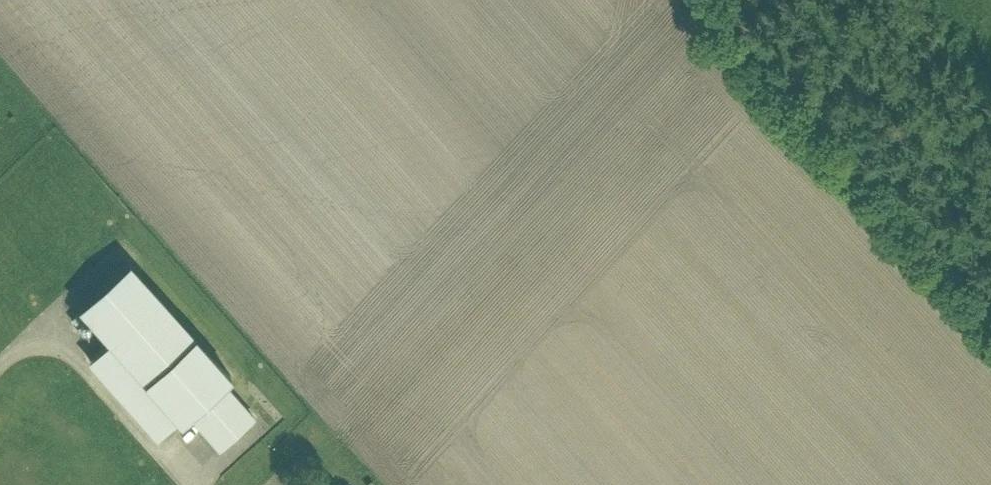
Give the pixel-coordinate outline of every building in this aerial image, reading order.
[(134,261),(79,309),(109,343),(91,359),(162,440),(192,414),(226,452),(262,421),(226,380),(233,374),(134,261)]
